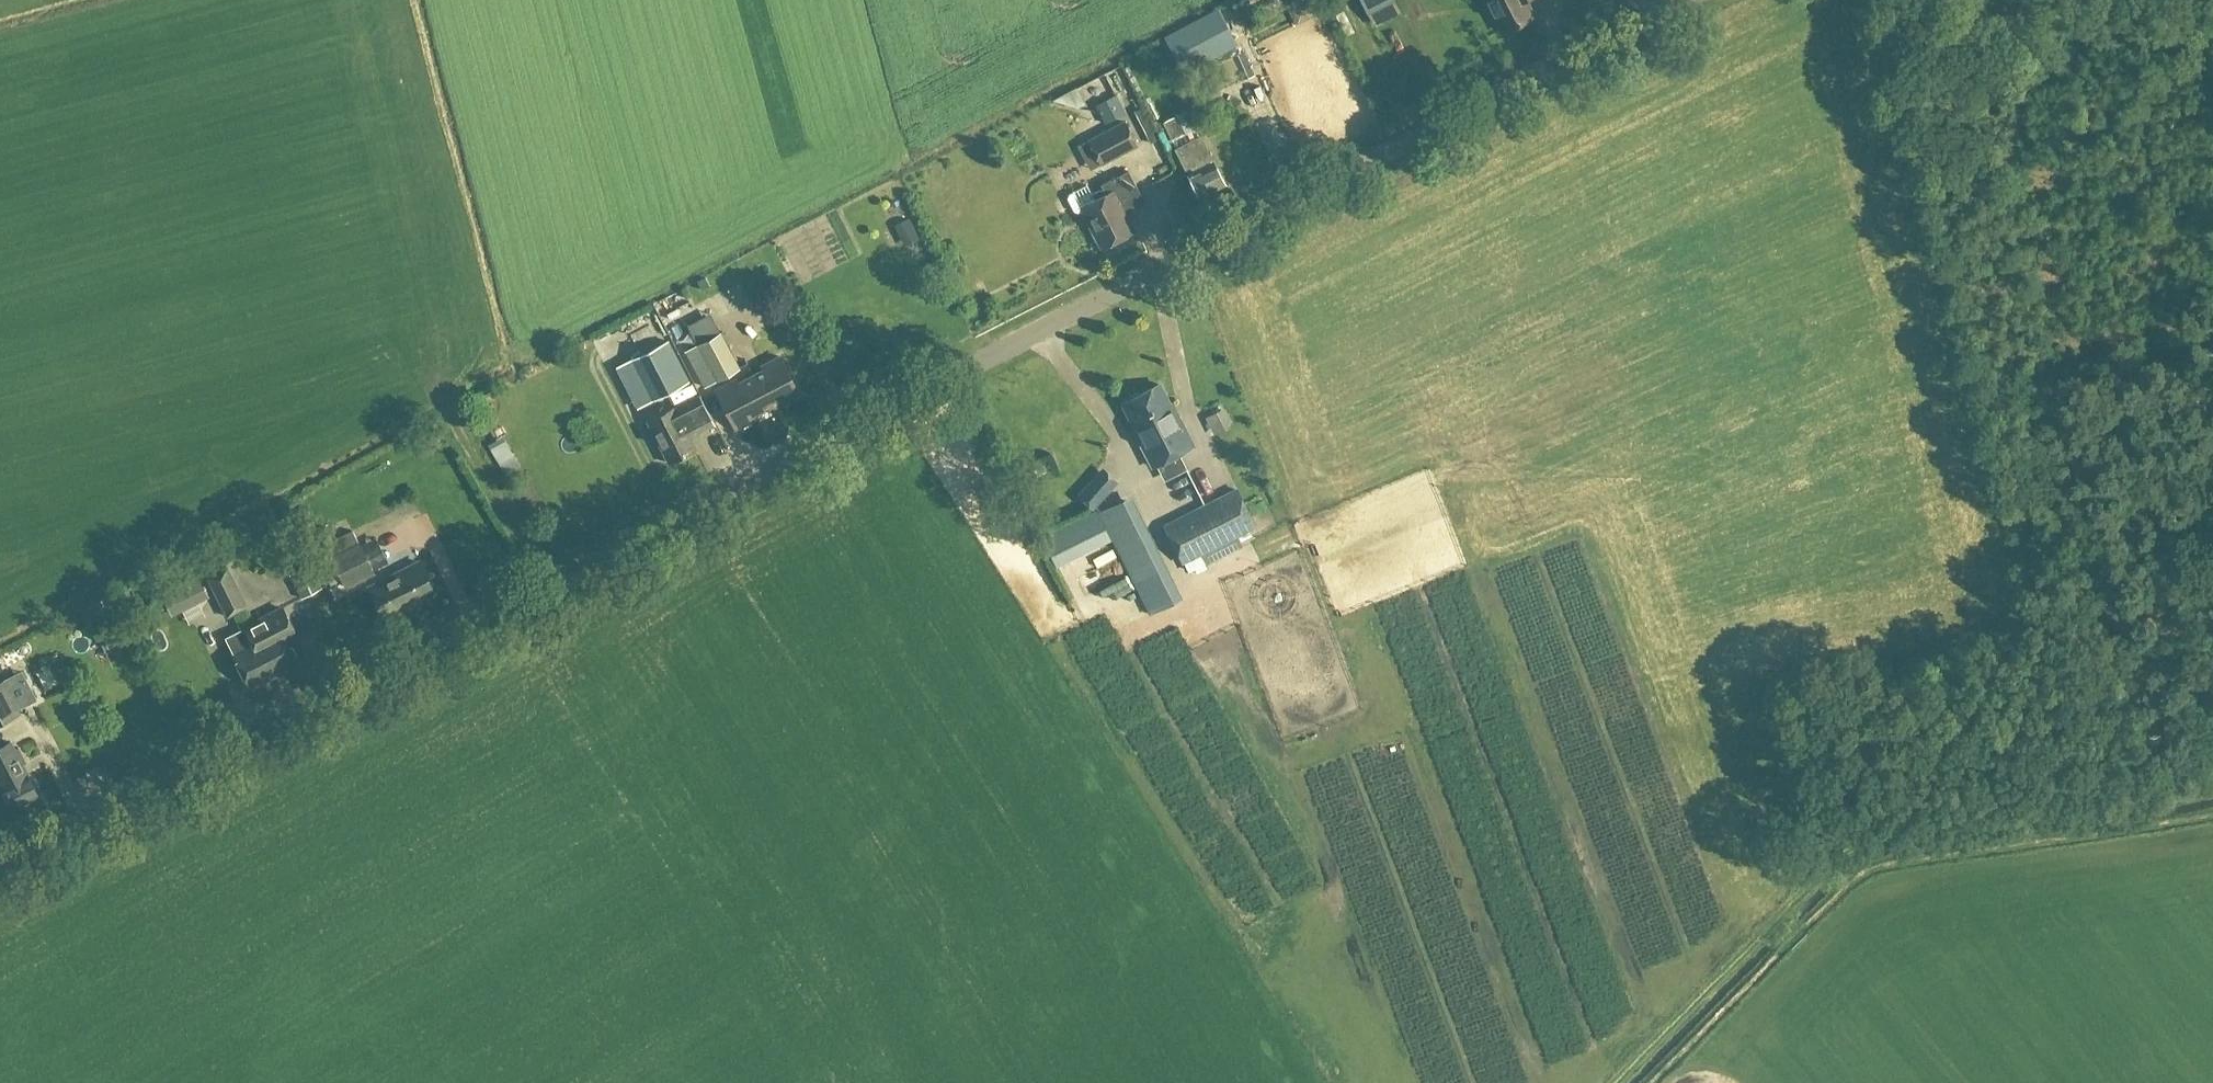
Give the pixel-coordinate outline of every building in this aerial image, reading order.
[(1503,31),(1534,15),(1527,0),(1487,0),(1503,31)] [(1196,66),(1235,46),(1229,33),(1190,54),(1196,66)] [(1243,80),(1256,75),(1248,57),(1236,63),(1243,80)] [(1094,104),(1103,123),(1123,113),(1114,94),(1094,104)] [(1164,122),(1175,136),(1190,125),(1179,111),(1164,122)] [(1135,151),(1124,130),(1093,146),(1104,167),(1135,151)] [(1195,191),(1198,192),(1200,195),(1226,182),(1215,161),(1214,161),(1201,135),(1176,148),(1185,165),(1184,166),(1191,179),(1190,183),(1195,191)] [(1102,246),(1134,229),(1124,210),(1126,206),(1143,197),(1129,170),(1101,184),(1103,188),(1092,193),(1087,184),(1070,194),(1068,198),(1075,210),(1078,211),(1083,209),(1093,228),(1092,232),(1097,241),(1100,242),(1102,246)] [(715,315),(718,322),(733,316),(725,297),(693,310),(698,322),(715,315)] [(740,369),(721,333),(697,346),(716,381),(740,369)] [(669,391),(649,352),(633,361),(653,400),(669,391)] [(784,405),(802,395),(801,394),(781,356),(762,366),(764,370),(739,383),(737,379),(717,390),(737,429),(757,418),(755,415),(782,401),(784,405)] [(1129,395),(1129,398),(1123,401),(1142,437),(1141,440),(1153,464),(1194,444),(1173,403),(1170,402),(1160,382),(1141,392),(1138,391),(1129,395)] [(691,436),(716,423),(701,396),(676,409),(676,407),(648,421),(670,463),(698,449),(691,436)] [(1111,487),(1098,475),(1080,495),(1093,507),(1111,487)] [(1235,490),(1164,526),(1182,562),(1199,553),(1205,564),(1241,545),(1236,535),(1253,526),(1235,490)] [(1056,567),(1111,540),(1096,511),(1042,538),(1056,567)] [(359,545),(331,559),(346,587),(374,573),(359,545)] [(301,597),(324,587),(313,563),(290,574),(301,597)] [(435,593),(420,563),(369,589),(384,619),(435,593)] [(207,578),(217,598),(237,588),(227,568),(207,578)] [(172,587),(161,593),(172,614),(183,609),(207,597),(196,575),(172,587)] [(217,598),(227,617),(247,607),(237,588),(217,598)] [(292,648),(287,647),(285,643),(297,637),(283,609),(245,628),(253,644),(254,644),(258,653),(262,651),(266,659),(273,656),(281,672),(296,664),(294,660),(296,656),(292,648)] [(250,688),(281,672),(273,656),(266,659),(262,651),(258,653),(254,644),(253,644),(233,655),(250,688)] [(19,714),(3,683),(0,684),(0,724),(19,714)] [(34,696),(19,702),(29,726),(44,720),(34,696)] [(21,768),(23,767),(22,766),(26,764),(18,748),(14,750),(11,743),(0,748),(0,783),(2,788),(1,789),(12,810),(38,796),(27,775),(25,776),(21,768)]
